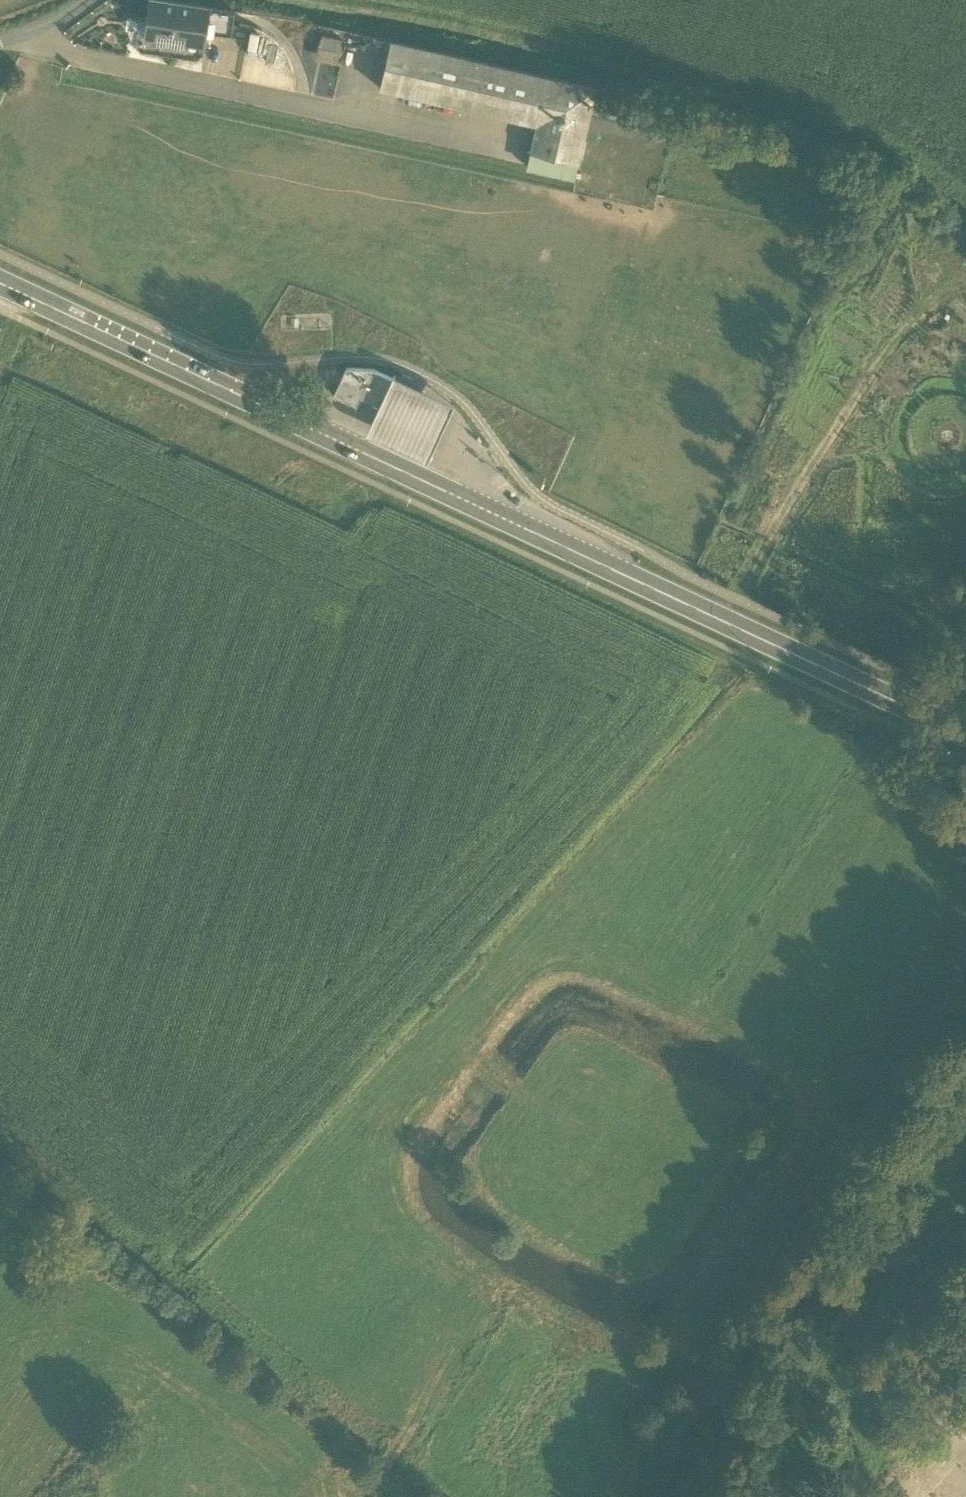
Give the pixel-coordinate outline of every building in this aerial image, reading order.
[(149,12),(124,8),(121,31),(158,37),(157,43),(184,47),(185,40),(206,44),(211,6),(171,0),(151,0),(149,12)] [(341,64),(346,39),(321,34),(316,59),(341,64)] [(598,86),(487,61),(393,40),(382,87),(538,122),(532,150),(580,160),(589,118),(654,134),(660,110),(596,94),(598,86)] [(383,406),(396,379),(390,376),(374,368),(347,366),(334,394),(357,405),(362,396),(376,403),(383,406)] [(383,406),(376,403),(363,431),(428,461),(453,402),(391,373),(390,376),(396,379),(383,406)]
